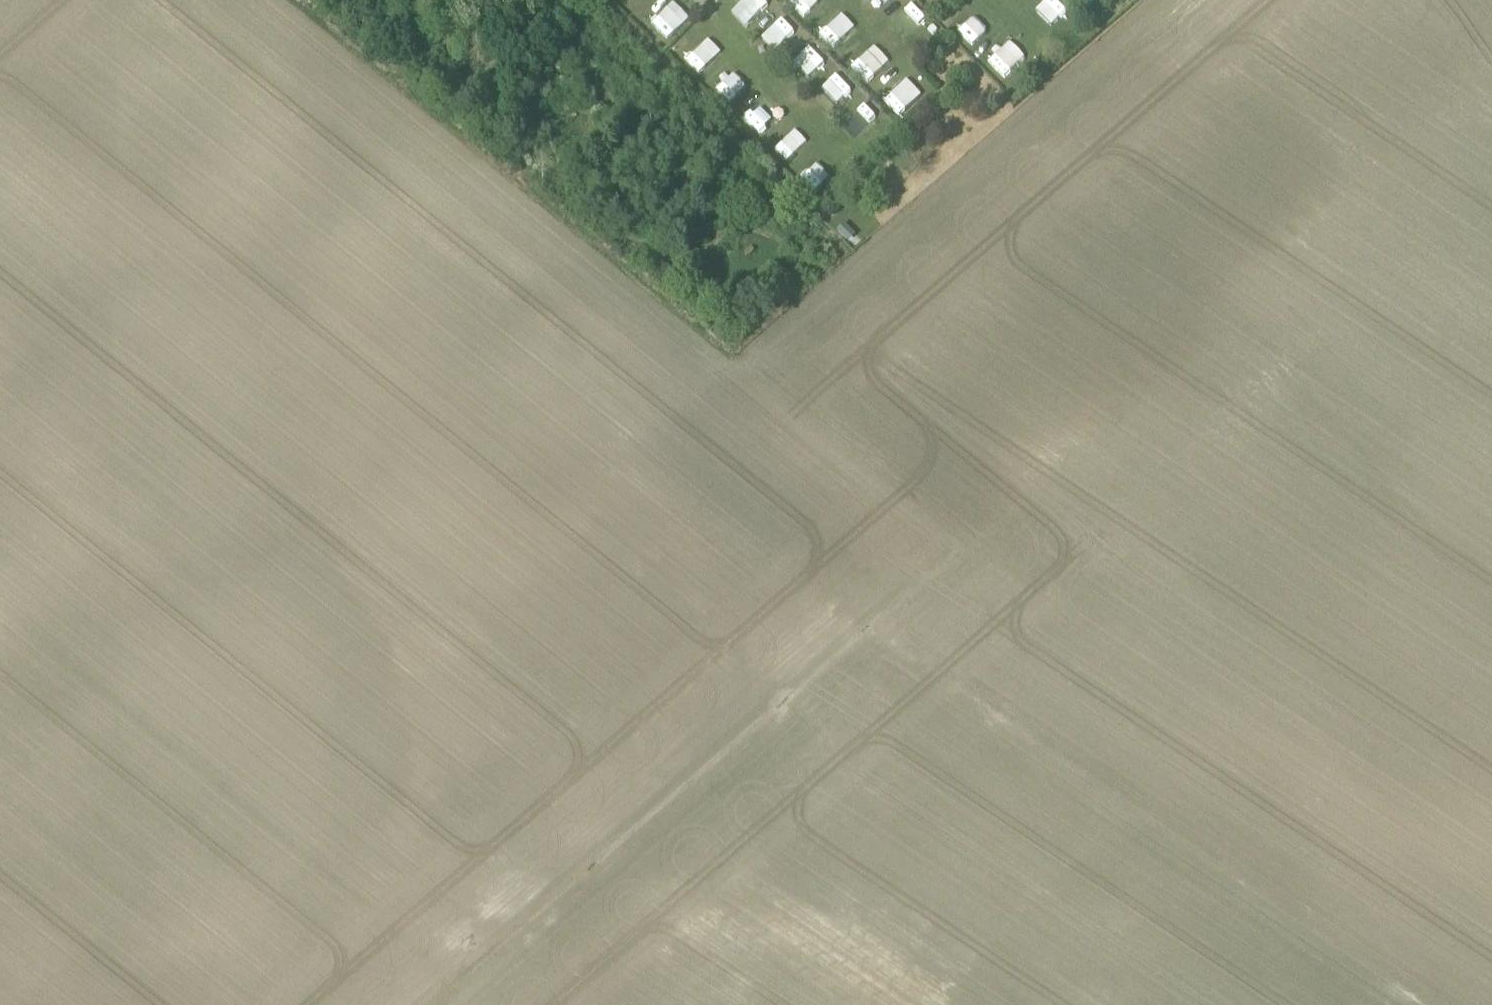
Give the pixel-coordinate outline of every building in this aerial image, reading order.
[(770,4),(765,0),(743,0),(732,12),(749,27),(770,4)] [(821,0),(792,0),(790,1),(804,16),(821,0)] [(1035,9),(1052,26),(1066,12),(1055,0),(1044,0),(1035,9)] [(896,18),(911,33),(926,18),(910,3),(896,18)] [(650,23),(668,40),(683,25),(665,8),(650,23)] [(840,10),(820,33),(837,49),(858,27),(840,10)] [(778,52),(797,31),(782,18),(763,39),(778,52)] [(699,72),(722,53),(710,38),(686,57),(699,72)] [(988,62),(1005,77),(1025,55),(1007,40),(988,62)] [(868,81),(888,59),(872,44),(852,66),(868,81)] [(814,73),(824,60),(809,49),(799,62),(814,73)] [(836,74),(816,96),(830,110),(851,88),(836,74)] [(901,116),(922,93),(906,78),(884,100),(901,116)] [(843,126),(856,139),(879,117),(866,103),(843,126)] [(759,130),(771,118),(758,106),(746,118),(759,130)] [(796,129),(775,148),(787,161),(808,141),(796,129)] [(816,190),(830,176),(816,163),(803,177),(816,190)] [(837,234),(846,243),(853,236),(844,227),(837,234)]
